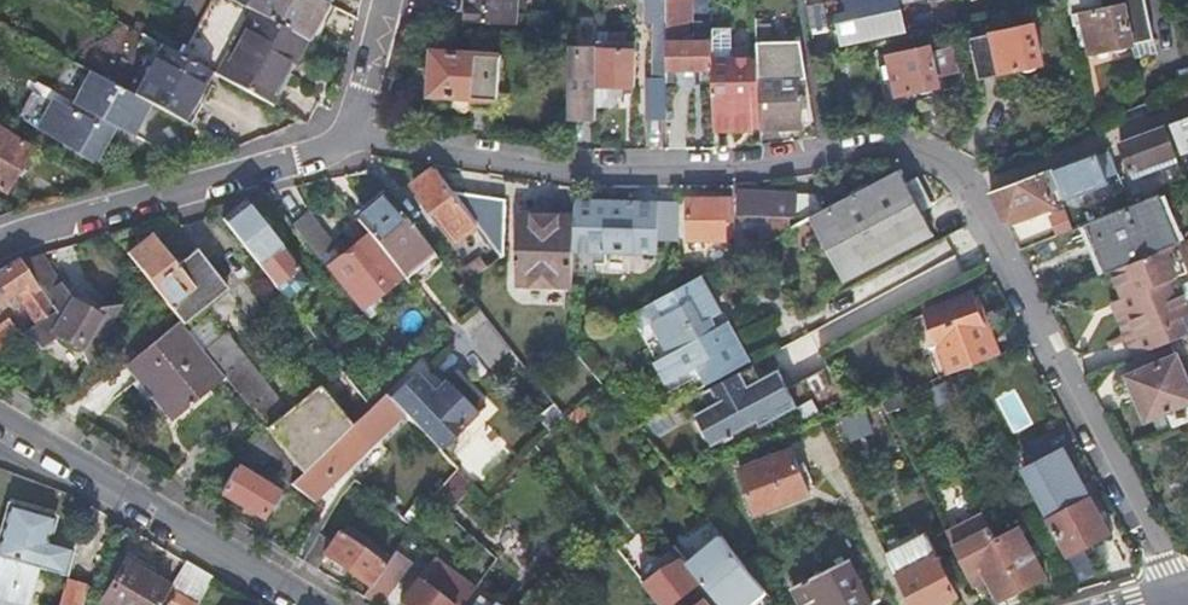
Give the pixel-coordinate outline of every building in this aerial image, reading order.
[(161,5),(178,14),(186,0),(164,0),(161,5)] [(301,44),(265,23),(240,9),(223,0),(209,0),(177,55),(206,71),(266,104),(301,44)] [(323,6),(311,0),(245,0),(240,9),(265,23),(301,44),(309,48),(329,9),(323,6)] [(465,18),(512,20),(513,0),(465,0),(465,18)] [(707,41),(687,41),(687,35),(679,36),(679,20),(685,19),(686,0),(663,0),(663,32),(663,69),(708,69),(708,64),(707,41)] [(799,0),(804,26),(817,23),(813,0),(800,0),(799,0)] [(832,16),(838,41),(897,28),(892,6),(919,0),(844,0),(846,13),(832,16)] [(1082,36),(1085,50),(1144,36),(1136,0),(1066,0),(1061,1),(1058,2),(1063,23),(1071,21),(1074,38),(1082,36)] [(1019,23),(977,33),(986,72),(1027,63),(1019,23)] [(587,53),(576,52),(575,108),(594,108),(594,81),(595,42),(596,28),(581,28),(581,38),(587,39),(587,53)] [(644,89),(643,146),(662,146),(663,69),(663,32),(652,32),(651,89),(644,89)] [(726,34),(707,34),(707,41),(708,64),(725,65),(726,34)] [(92,35),(74,65),(104,81),(120,52),(92,35)] [(752,65),(753,129),(794,128),(792,81),(802,83),(794,38),(751,39),(752,65)] [(595,42),(594,81),(619,81),(631,81),(631,43),(595,42)] [(146,105),(179,122),(206,71),(177,55),(158,44),(130,96),(146,105)] [(919,47),(878,56),(887,95),(929,85),(926,76),(948,71),(943,45),(920,51),(919,47)] [(429,46),(427,93),(473,94),(473,109),(495,109),(502,98),(504,50),(429,46)] [(91,161),(107,132),(126,142),(146,105),(130,96),(104,81),(74,65),(69,62),(45,105),(27,97),(14,120),(91,161)] [(725,65),(708,64),(708,69),(709,129),(753,129),(752,65),(725,65)] [(594,81),(594,102),(610,102),(619,93),(619,81),(594,81)] [(1169,124),(1180,150),(1187,147),(1187,117),(1169,124)] [(1172,153),(1162,126),(1118,143),(1128,170),(1172,153)] [(5,195),(28,153),(0,136),(0,192),(5,195)] [(1101,179),(1092,153),(1052,168),(1063,194),(1101,179)] [(409,188),(426,211),(418,216),(432,234),(439,228),(451,243),(476,225),(446,185),(433,169),(409,188)] [(793,224),(757,244),(792,307),(927,232),(915,211),(901,185),(893,169),(820,210),(793,224)] [(1038,174),(986,194),(993,207),(1001,225),(1051,205),(1038,174)] [(901,185),(915,211),(928,205),(914,178),(901,185)] [(476,225),(498,254),(497,197),(446,185),(476,225)] [(792,215),(793,224),(820,210),(818,188),(789,191),(792,215)] [(739,220),(792,215),(789,191),(737,198),(739,220)] [(1114,270),(1168,247),(1176,243),(1157,191),(1083,221),(1103,275),(1114,270)] [(380,194),(350,219),(360,232),(368,240),(368,242),(390,269),(393,272),(394,274),(397,278),(428,253),(380,194)] [(239,198),(217,216),(257,268),(270,284),(291,266),(239,198)] [(677,200),(570,200),(570,207),(570,213),(570,274),(593,274),(594,261),(603,261),(603,251),(634,252),(656,252),(656,238),(678,239),(678,229),(677,210),(677,200)] [(721,203),(684,205),(686,245),(722,243),(721,203)] [(287,225),(308,253),(324,240),(303,213),(287,225)] [(570,274),(570,213),(512,214),(514,283),(571,284),(570,274)] [(119,248),(139,272),(171,314),(174,316),(182,327),(225,291),(191,248),(170,266),(141,232),(119,248)] [(393,272),(390,269),(368,242),(368,240),(360,232),(319,265),(358,316),(372,304),(366,297),(394,274),(393,272)] [(1127,299),(1115,304),(1137,355),(1187,334),(1187,295),(1180,276),(1187,273),(1187,251),(1183,240),(1176,243),(1168,247),(1114,270),(1127,299)] [(84,363),(119,305),(94,304),(87,299),(78,297),(73,297),(64,299),(36,253),(14,259),(47,314),(28,326),(25,329),(37,348),(51,338),(55,343),(61,348),(70,352),(79,352),(84,363)] [(6,309),(12,305),(28,326),(47,314),(14,259),(0,265),(0,300),(6,309)] [(261,318),(312,381),(332,364),(270,284),(257,268),(238,282),(265,315),(261,318)] [(679,288),(658,300),(665,314),(655,320),(673,352),(658,361),(670,380),(699,363),(708,381),(749,359),(734,330),(720,338),(711,319),(721,314),(700,276),(679,288)] [(948,339),(982,325),(970,292),(924,307),(948,371),(954,369),(958,367),(948,339)] [(196,343),(182,327),(174,316),(116,367),(165,420),(220,374),(196,343)] [(489,327),(481,317),(471,327),(467,343),(483,363),(505,346),(489,327)] [(0,325),(0,345),(20,332),(11,318),(0,325)] [(217,325),(196,343),(220,374),(241,400),(260,423),(296,468),(363,403),(332,364),(312,381),(271,415),(264,407),(276,397),(217,325)] [(985,332),(982,325),(948,339),(958,367),(996,352),(988,332),(985,332)] [(1169,427),(1187,419),(1187,388),(1174,355),(1125,376),(1145,421),(1164,413),(1169,427)] [(770,358),(706,386),(714,403),(687,415),(703,451),(793,410),(770,358)] [(424,424),(416,433),(433,450),(458,423),(407,372),(390,390),(424,424)] [(285,479),(311,498),(398,414),(376,392),(363,403),(296,468),(285,479)] [(889,393),(879,397),(884,408),(894,404),(889,393)] [(865,412),(827,427),(838,452),(875,437),(865,412)] [(296,468),(260,423),(238,445),(255,458),(285,479),(296,468)] [(255,458),(238,445),(236,447),(226,464),(244,476),(255,458)] [(781,450),(727,470),(744,512),(798,492),(781,450)] [(255,517),(261,505),(267,508),(275,494),(244,476),(226,464),(211,491),(255,517)] [(455,506),(465,479),(447,472),(437,499),(455,506)] [(1076,493),(1035,513),(1059,559),(1099,539),(1076,493)] [(0,541),(0,558),(39,569),(68,577),(75,548),(50,542),(56,518),(9,506),(0,541)] [(942,529),(968,583),(983,577),(994,600),(1016,589),(989,533),(977,511),(942,529)] [(989,533),(1016,589),(1039,578),(1011,521),(989,533)] [(318,553),(360,576),(350,590),(358,595),(368,581),(378,567),(384,559),(333,529),(328,537),(313,529),(295,558),(310,567),(318,553)] [(758,582),(733,551),(719,533),(698,548),(700,551),(684,562),(708,591),(713,588),(725,604),(744,604),(749,601),(747,598),(762,587),(758,582)] [(886,560),(909,604),(943,604),(953,600),(922,541),(886,560)] [(474,578),(426,550),(413,573),(407,569),(396,586),(402,591),(397,599),(408,604),(442,604),(446,599),(455,604),(456,604),(474,578)] [(393,577),(403,562),(389,552),(384,559),(378,567),(368,581),(358,595),(375,604),(393,577)] [(39,569),(0,558),(0,604),(29,604),(39,569)] [(786,588),(795,604),(796,604),(808,598),(811,604),(863,604),(866,604),(842,558),(786,588)] [(179,561),(163,590),(155,604),(190,604),(207,577),(179,561)] [(163,590),(118,567),(98,604),(155,604),(163,590)] [(71,581),(65,604),(85,604),(89,586),(71,581)] [(467,602),(465,604),(502,604),(475,588),(467,602)] [(700,597),(689,604),(707,604),(700,597)]
